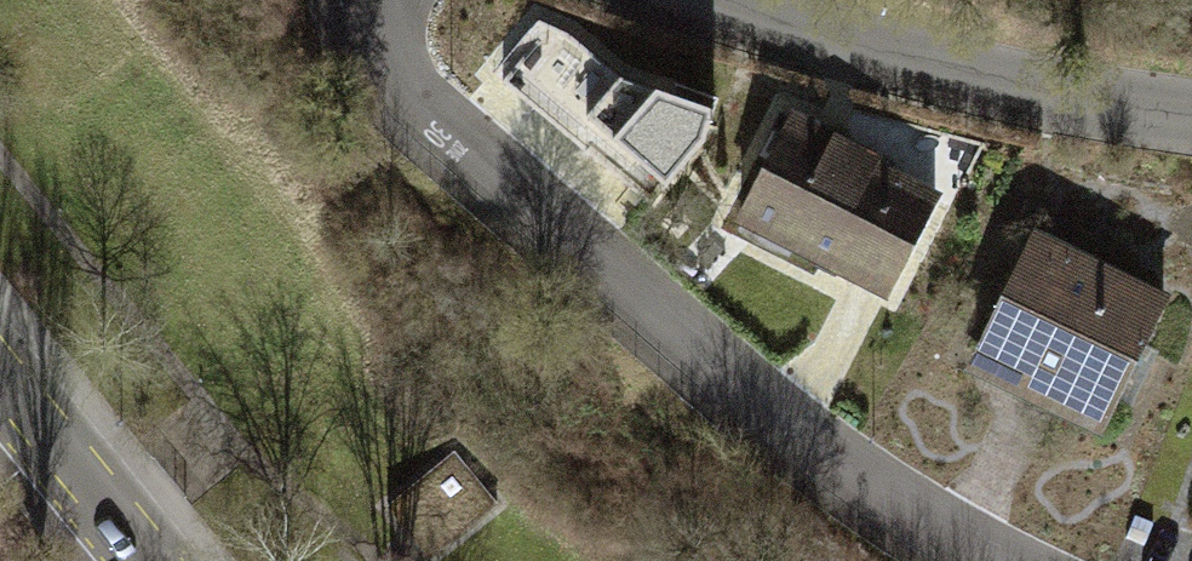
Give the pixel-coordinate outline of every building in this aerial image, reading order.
[(699,124),(559,17),(509,82),(649,189),(699,124)] [(948,313),(996,214),(811,126),(763,225),(948,313)] [(1026,256),(989,362),(1166,424),(1191,350),(1191,314),(1026,256)] [(453,463),(396,513),(438,560),(454,560),(502,519),(453,463)]
